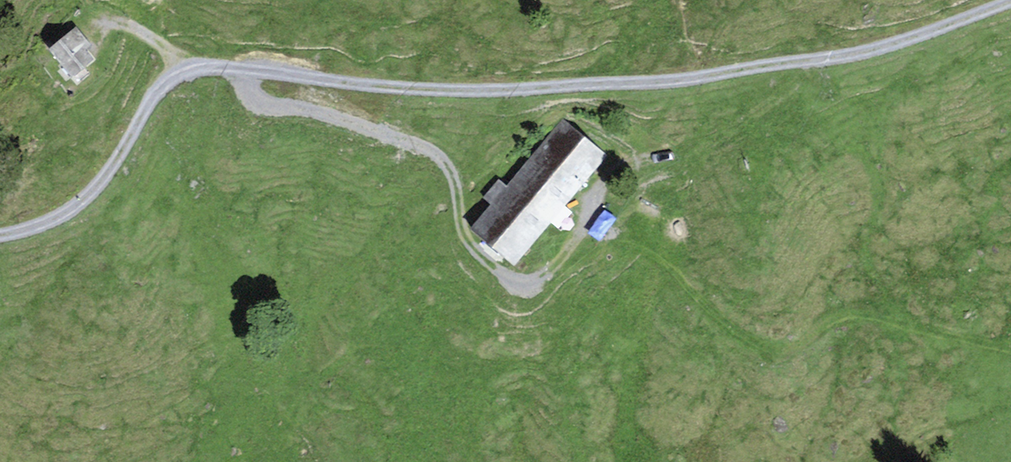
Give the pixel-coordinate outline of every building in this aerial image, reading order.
[(94,56),(73,27),(43,49),(64,78),(94,56)] [(604,157),(563,123),(474,231),(516,265),(604,157)]
